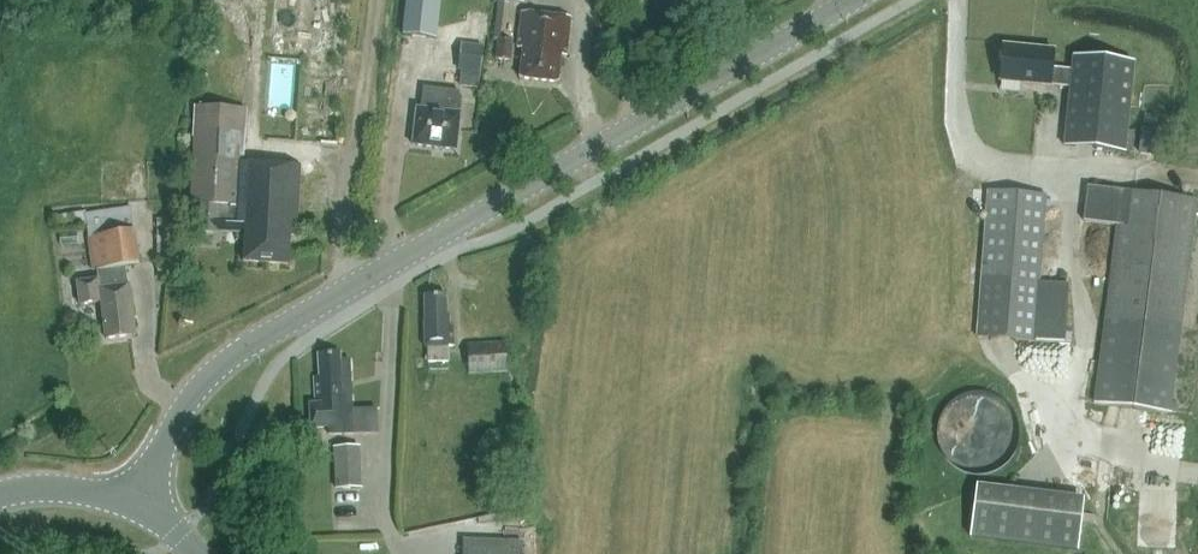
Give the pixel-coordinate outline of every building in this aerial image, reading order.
[(244,161),(246,116),(268,118),(266,138),(338,144),(350,0),(277,0),(273,56),(206,51),(201,113),(197,113),(192,203),(201,203),(199,232),(217,232),(218,222),(246,224),(243,261),(289,264),(290,235),(297,235),(302,165),(244,161)] [(436,37),(440,0),(405,0),(402,33),(436,37)] [(558,83),(562,55),(567,56),(572,17),(523,12),(518,48),(524,48),(520,78),(558,83)] [(482,45),(433,40),(430,68),(479,73),(482,45)] [(497,60),(511,61),(513,42),(499,40),(497,60)] [(1000,81),(1050,86),(1051,85),(1070,87),(1064,146),(1125,152),(1134,63),(1073,56),(1072,70),(1052,69),(1054,50),(1004,45),(1000,81)] [(459,114),(457,114),(459,92),(424,88),(422,110),(418,109),(414,144),(455,149),(459,114)] [(1170,415),(1196,202),(1088,188),(1084,222),(1119,226),(1097,406),(1170,415)] [(1069,286),(1040,284),(1047,196),(989,192),(979,336),(1036,342),(1036,341),(1073,345),(1074,332),(1066,332),(1069,286)] [(80,305),(102,302),(106,339),(136,335),(129,284),(128,285),(126,266),(139,264),(131,207),(86,213),(86,212),(55,216),(57,230),(87,226),(94,271),(98,270),(99,279),(78,282),(80,305)] [(449,362),(449,346),(454,346),(453,327),(450,327),(449,314),(447,314),(446,295),(425,296),(426,321),(425,321),(425,347),(428,347),(428,362),(449,362)] [(509,373),(507,344),(469,347),(469,375),(509,373)] [(328,428),(329,435),(354,434),(350,360),(341,360),(340,352),(318,354),(319,377),(314,377),(315,404),(309,404),(311,428),(328,428)] [(1024,432),(1025,425),(1024,417),(1021,408),(1017,401),(1011,395),(1004,390),(999,388),(991,386),(984,386),(975,387),(970,389),(964,392),(958,397),(953,403),(950,410),(947,418),(947,425),(948,432),(950,441),(955,449),(959,453),(965,457),(972,461),(982,463),(990,463),(999,461),(1006,458),(1015,451),(1020,444),(1022,439),(1024,432)] [(360,447),(335,448),(338,489),(362,488),(360,447)] [(1083,547),(1088,494),(980,483),(974,537),(1083,547)] [(521,541),(462,540),(462,553),(521,553),(521,541)]
